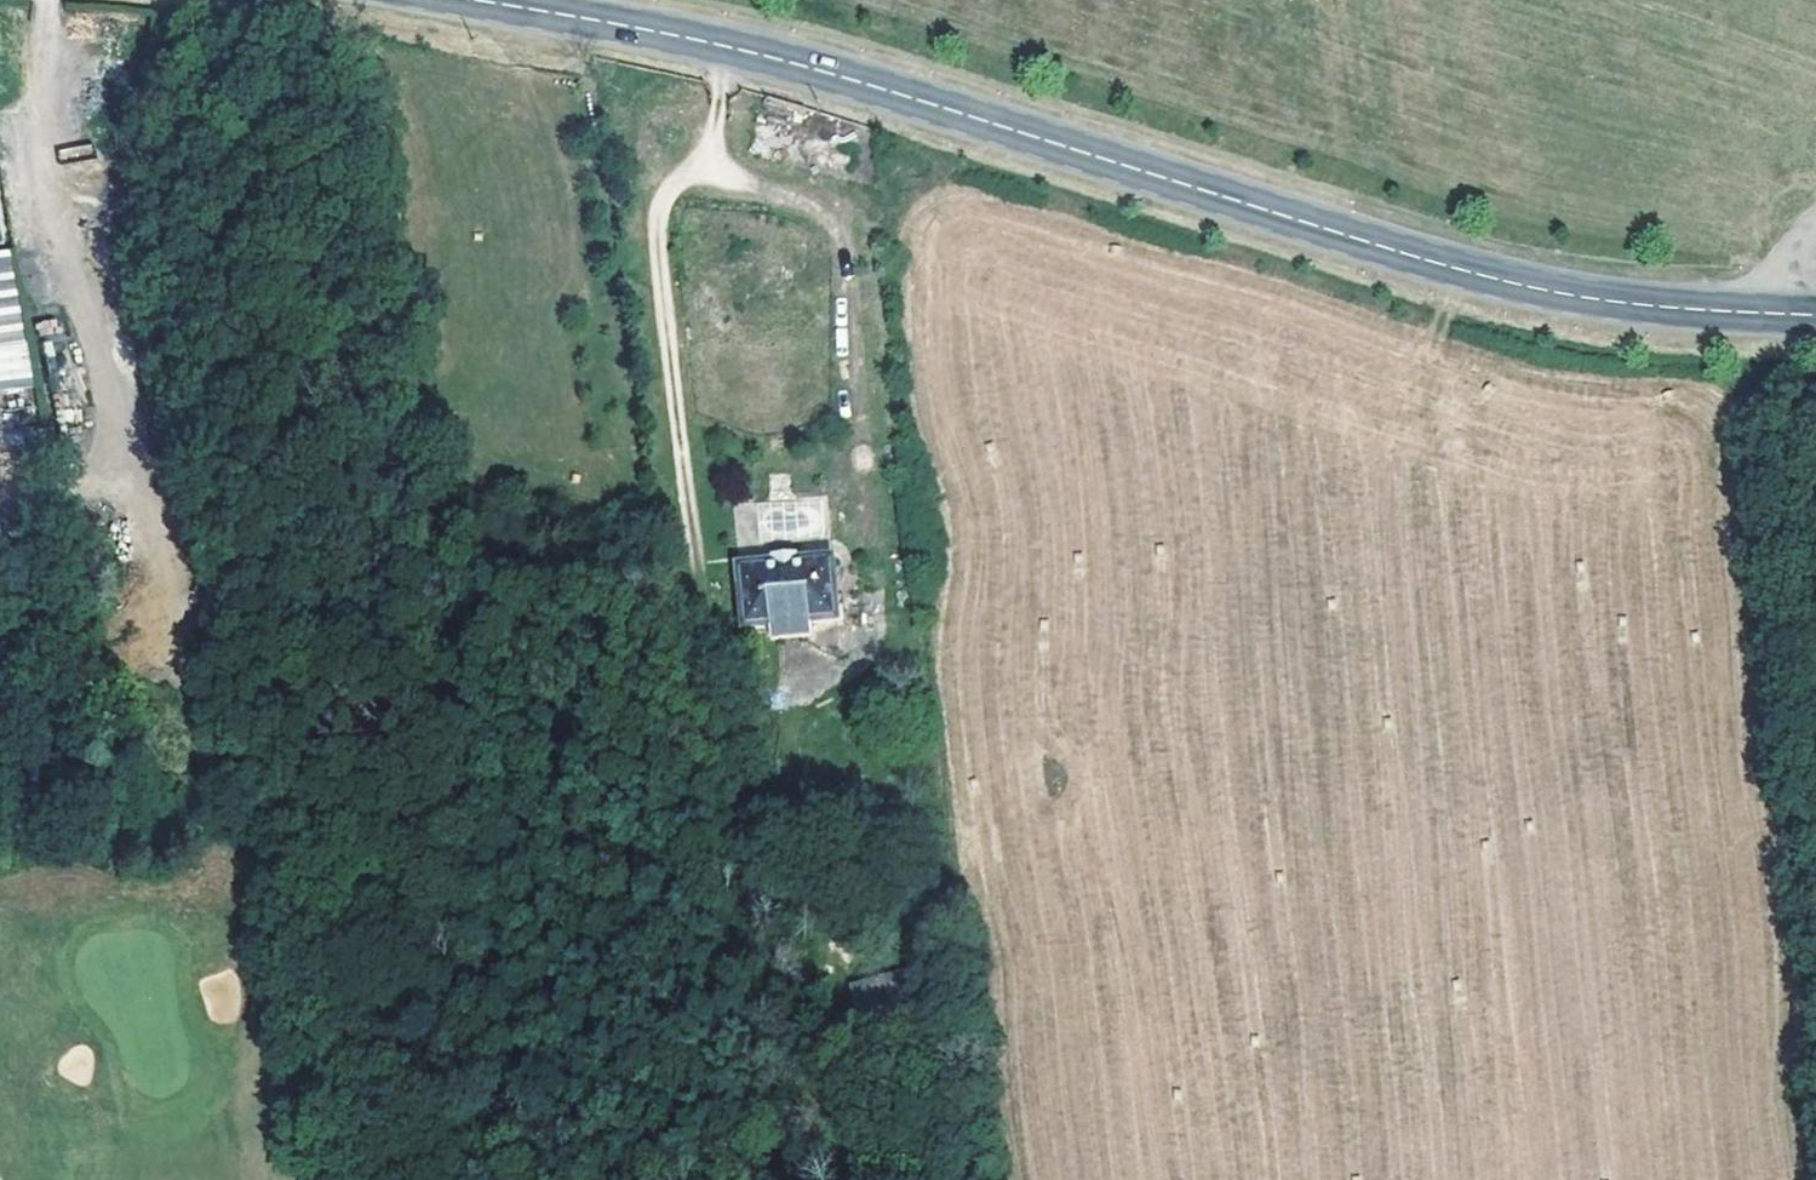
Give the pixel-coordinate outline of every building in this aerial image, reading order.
[(765,98),(751,167),(791,175),(799,140),(810,142),(812,134),(834,140),(839,120),(765,98)] [(59,161),(93,154),(91,142),(57,148),(59,161)] [(0,254),(0,293),(9,342),(25,339),(10,253),(0,254)] [(773,564),(740,567),(745,627),(771,624),(772,636),(811,633),(810,621),(836,619),(832,559),(797,562),(797,558),(773,560),(773,564)] [(849,978),(853,1016),(899,1012),(896,974),(849,978)]
